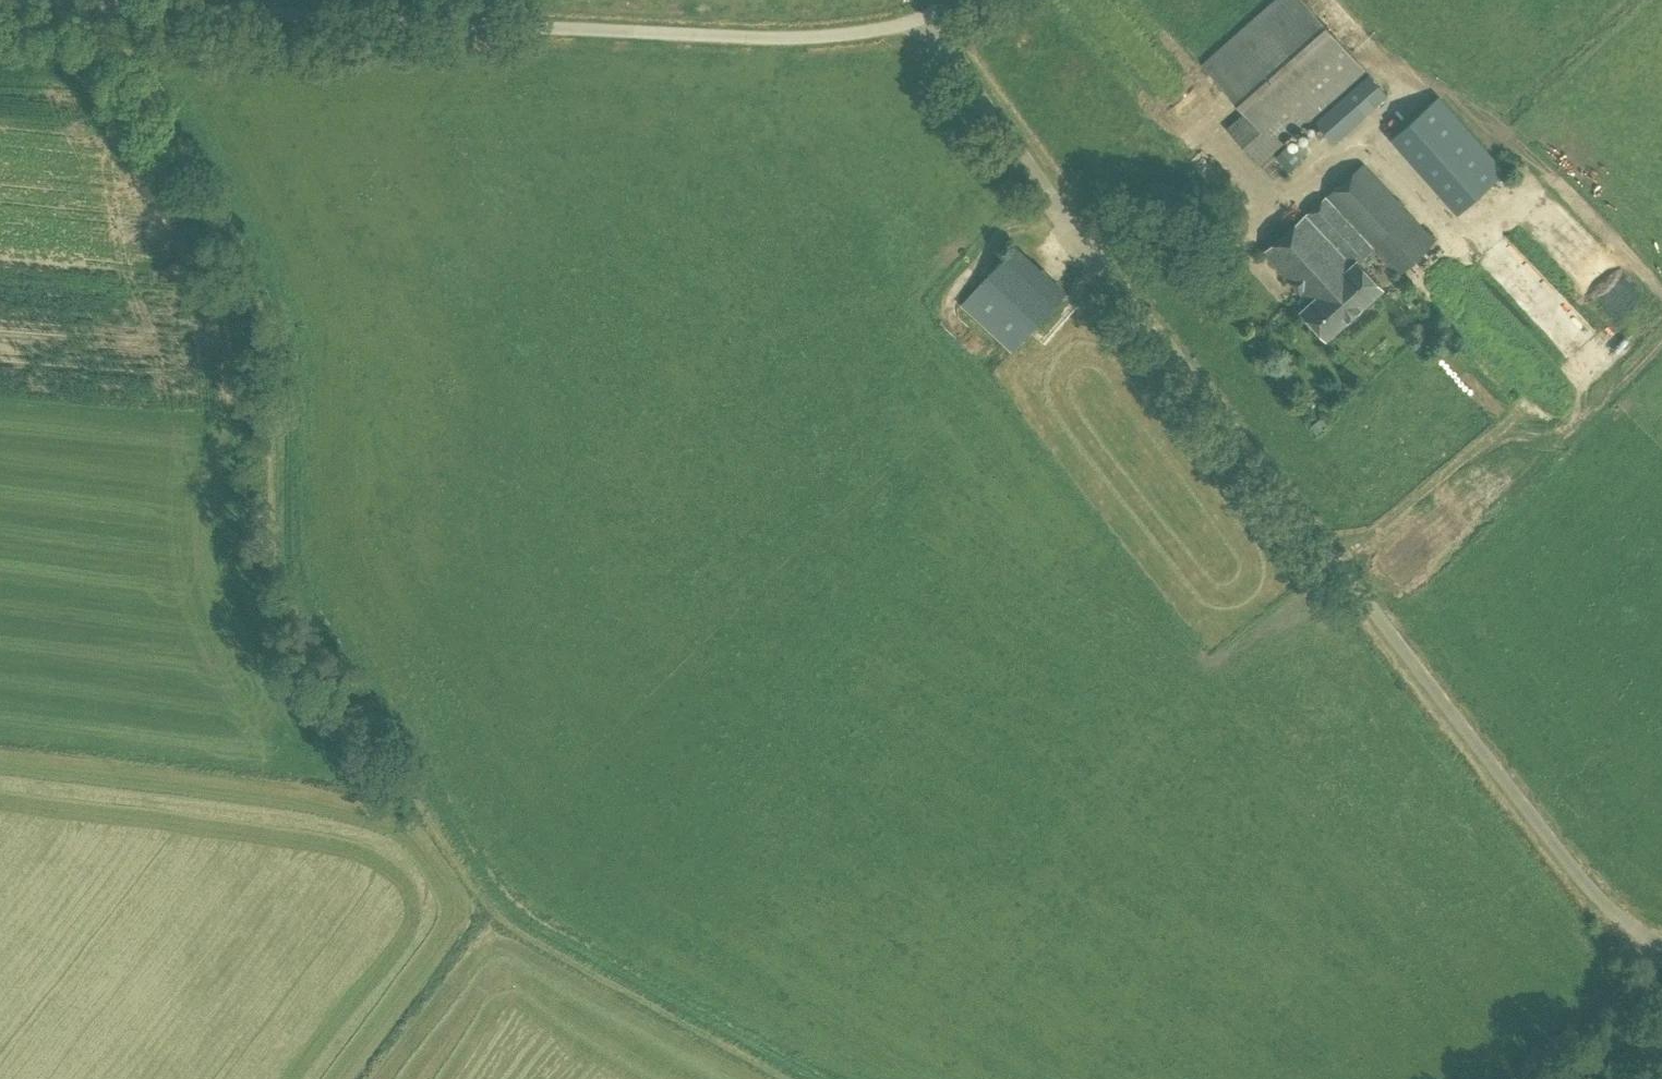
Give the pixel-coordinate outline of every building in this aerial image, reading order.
[(1365,70),(1303,0),(1276,0),(1203,65),(1246,113),(1228,129),(1259,164),(1365,70)] [(1335,145),(1389,97),(1369,74),(1315,122),(1335,145)] [(1458,213),(1504,172),(1439,98),(1392,139),(1458,213)] [(1398,201),(1363,164),(1310,210),(1264,253),(1310,304),(1302,311),(1327,338),(1382,289),(1356,260),(1371,247),(1398,276),(1435,241),(1403,206),(1404,205),(1400,200),(1398,201)] [(1013,351),(1066,294),(1014,246),(962,304),(1013,351)] [(1534,316),(1568,295),(1539,248),(1505,269),(1534,316)]
